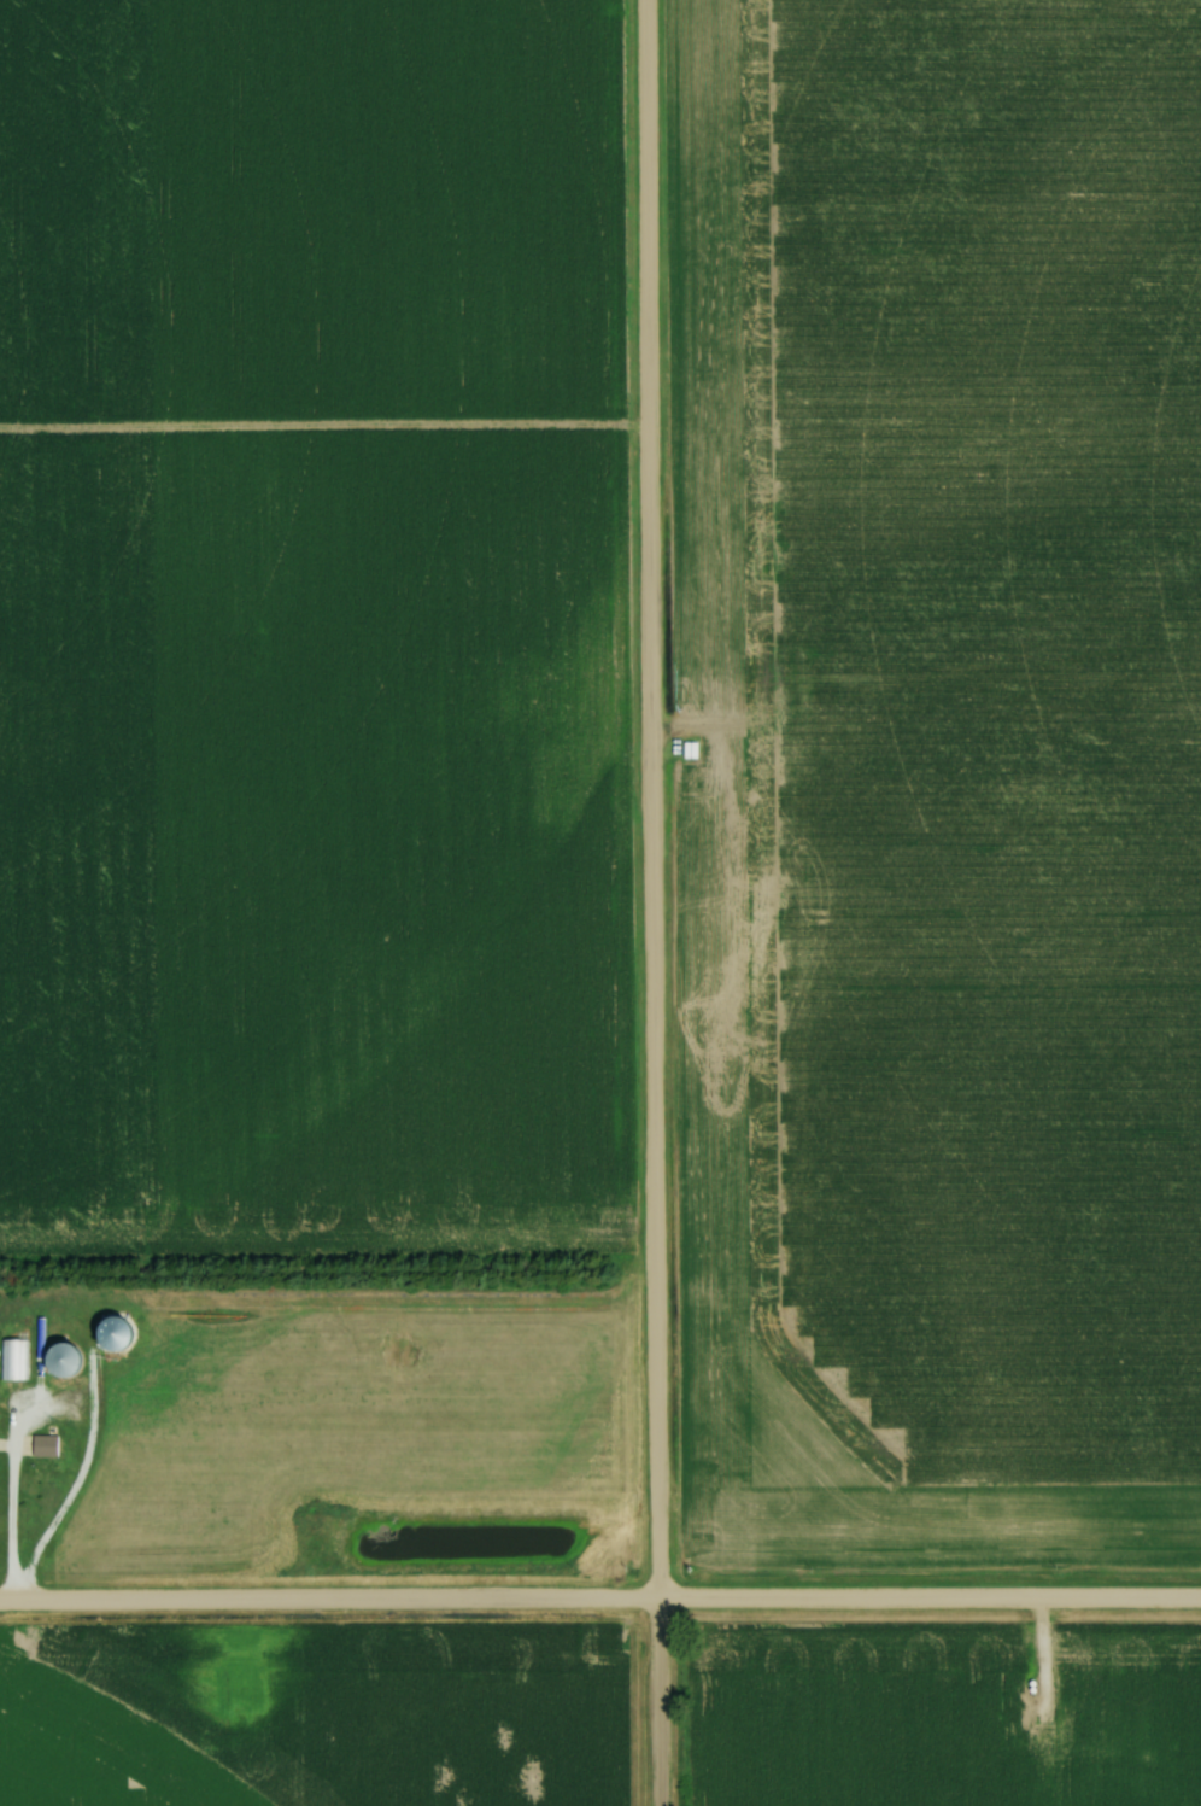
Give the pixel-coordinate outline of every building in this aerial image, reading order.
[(28,1339),(2,1339),(2,1379),(28,1379),(28,1339)] [(62,1378),(84,1361),(69,1341),(47,1357),(62,1378)] [(58,1456),(58,1434),(34,1434),(34,1456),(58,1456)]
